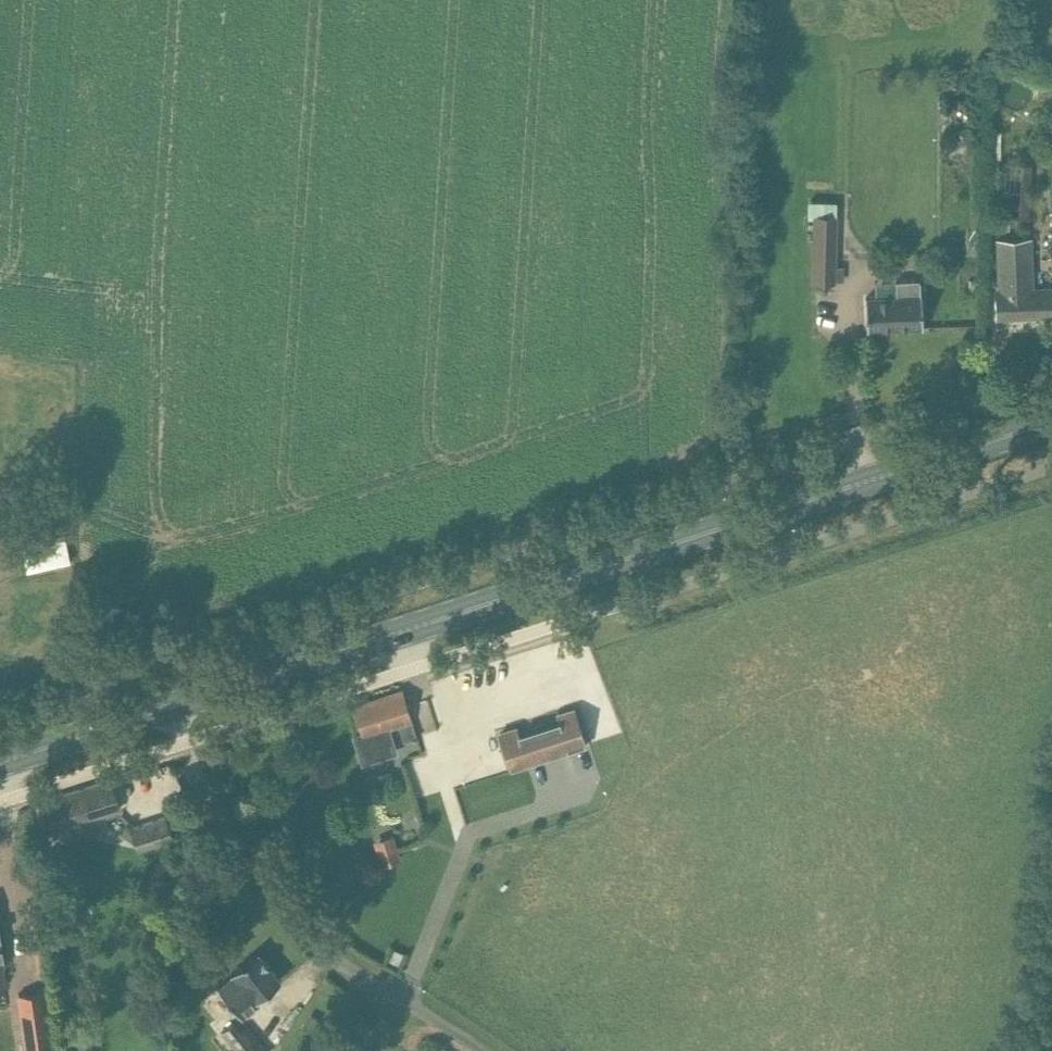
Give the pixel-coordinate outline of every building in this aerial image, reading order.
[(999,212),(1032,213),(1033,160),(1001,159),(999,212)] [(834,280),(836,215),(815,214),(813,279),(834,280)] [(1051,314),(1051,298),(1051,287),(1032,288),(1030,237),(998,238),(1000,290),(996,290),(997,316),(1051,314)] [(922,325),(921,303),(920,278),(896,279),(896,296),(867,297),(867,306),(868,328),(922,325)] [(27,569),(70,560),(66,541),(23,550),(27,569)] [(402,689),(354,704),(363,733),(356,735),(354,735),(356,740),(358,747),(360,754),(363,762),(376,758),(377,760),(384,758),(383,755),(396,751),(392,740),(393,740),(389,727),(399,724),(404,740),(417,736),(402,689)] [(587,746),(576,706),(499,732),(511,771),(587,746)] [(49,831),(120,808),(111,778),(39,801),(49,831)] [(167,814),(131,826),(139,849),(175,838),(167,814)] [(375,840),(377,848),(382,863),(400,858),(392,834),(375,840)] [(398,963),(403,952),(395,948),(390,959),(398,963)] [(230,977),(218,986),(242,1015),(259,1001),(257,998),(281,978),(265,959),(264,960),(260,955),(261,954),(258,950),(235,968),(232,970),(235,973),(230,977)] [(45,989),(18,993),(26,1049),(53,1045),(45,989)] [(221,1033),(237,1050),(268,1050),(246,1025),(240,1030),(234,1023),(221,1033)]
